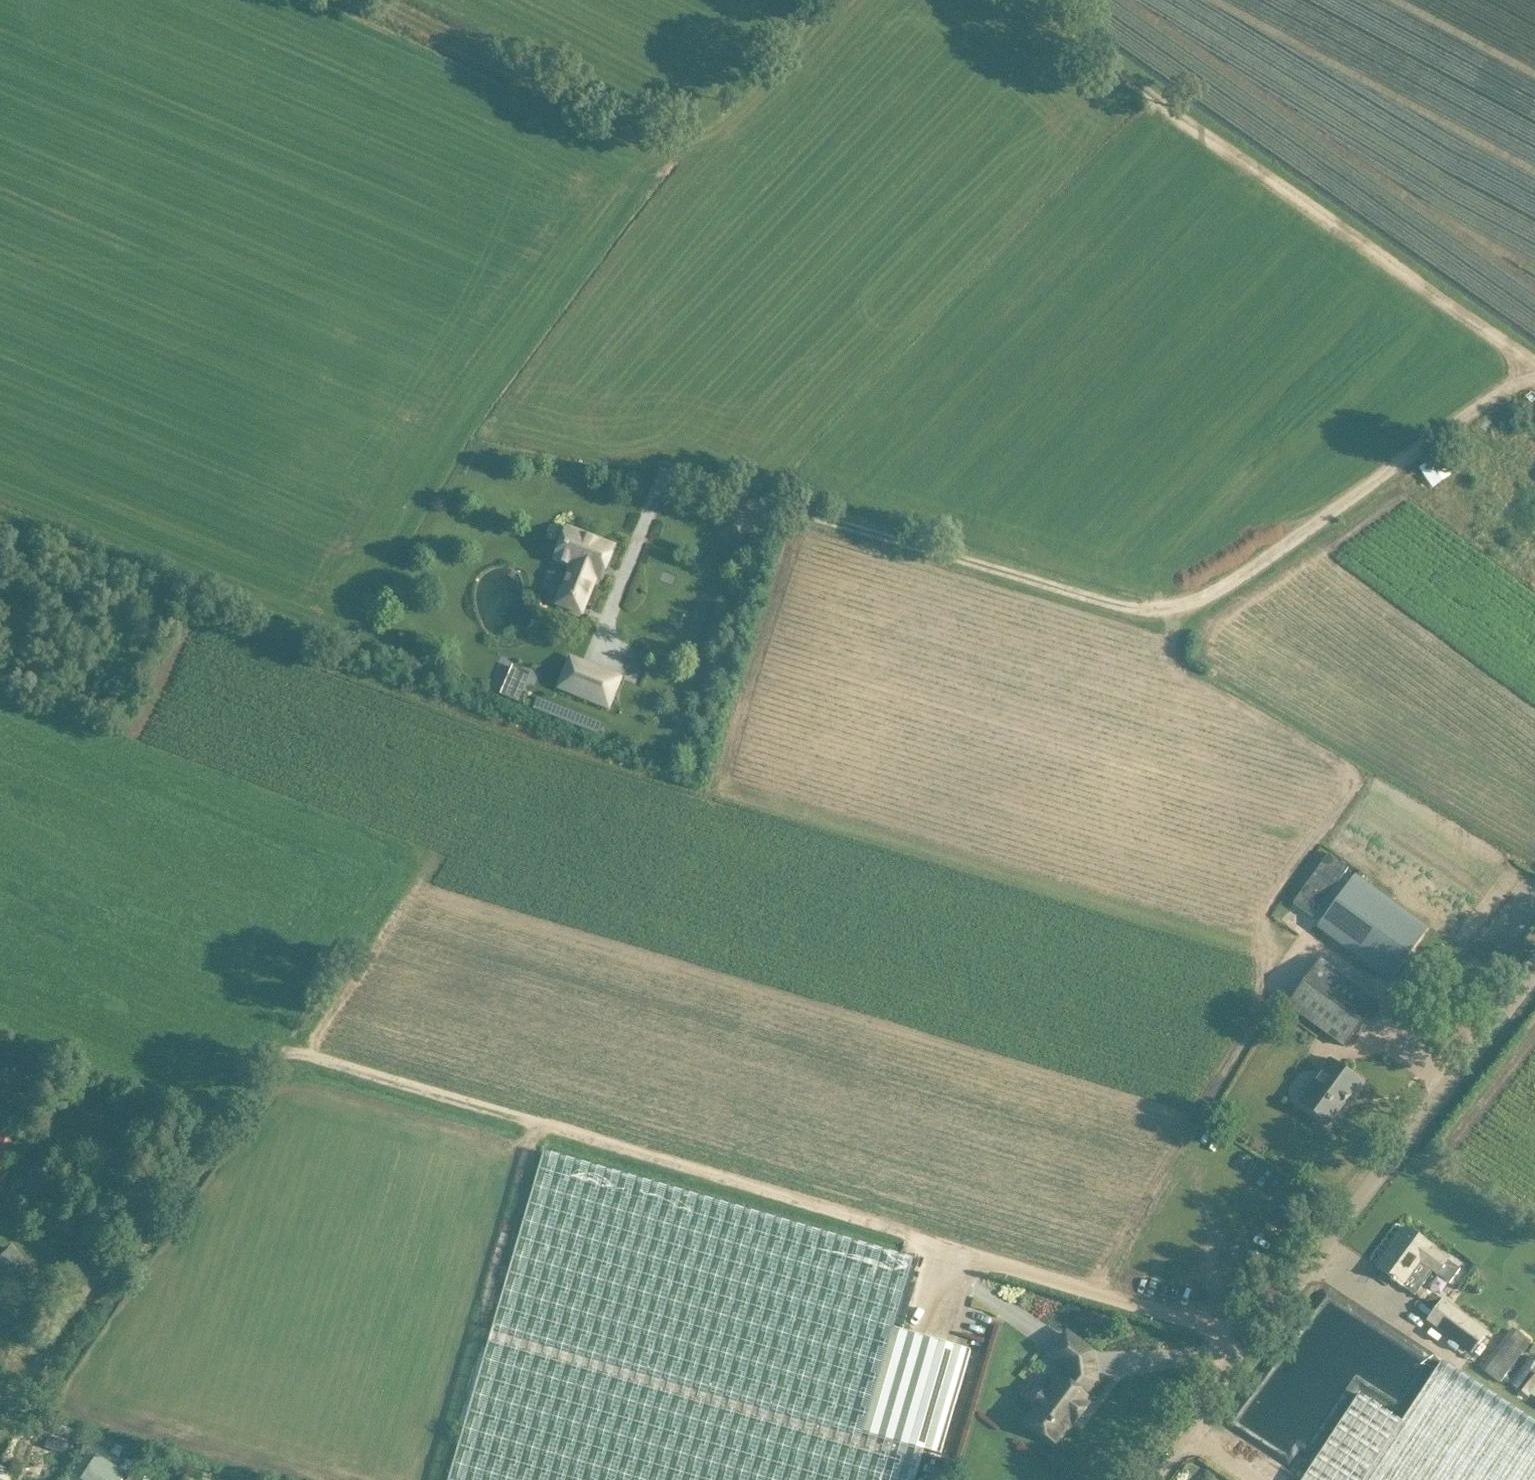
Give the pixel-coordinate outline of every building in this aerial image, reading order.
[(1428,471),(1442,492),(1463,479),(1449,458),(1428,471)] [(556,560),(572,567),(562,593),(572,597),(571,598),(575,600),(576,598),(586,602),(596,576),(602,578),(614,547),(568,529),(556,560)] [(575,694),(610,709),(621,680),(587,665),(571,659),(560,687),(575,694)] [(514,669),(503,694),(518,701),(529,675),(514,669)] [(538,698),(535,708),(599,733),(602,723),(538,698)] [(1329,854),(1292,904),(1312,918),(1348,868),(1329,854)] [(1429,929),(1413,917),(1355,876),(1317,928),(1375,970),(1392,982),(1429,929)] [(1378,1001),(1361,989),(1321,960),(1288,1004),(1328,1034),(1344,1046),(1378,1001)] [(1364,1082),(1348,1071),(1330,1058),(1298,1103),(1328,1125),(1350,1096),(1353,1097),(1364,1082)] [(15,1139),(18,1132),(0,1124),(0,1125),(0,1176),(15,1139)] [(957,1401),(971,1351),(894,1328),(914,1260),(544,1152),(449,1479),(917,1479),(926,1450),(941,1455),(957,1401)] [(58,1172),(39,1163),(27,1189),(12,1183),(6,1197),(40,1212),(58,1172)] [(1391,1279),(1395,1282),(1403,1288),(1421,1264),(1436,1275),(1448,1258),(1406,1228),(1391,1248),(1394,1250),(1381,1269),(1378,1266),(1377,1267),(1392,1278),(1391,1279)] [(11,1248),(0,1258),(0,1275),(18,1295),(38,1277),(11,1248)] [(1432,1294),(1426,1302),(1435,1308),(1441,1300),(1432,1294)] [(1442,1302),(1427,1323),(1470,1353),(1484,1332),(1442,1302)] [(1499,1383),(1531,1342),(1529,1340),(1513,1327),(1488,1359),(1483,1356),(1476,1365),(1499,1383)] [(1067,1334),(1066,1336),(1052,1355),(1053,1356),(1056,1358),(1068,1367),(1069,1375),(1064,1381),(1061,1378),(1049,1395),(1053,1398),(1044,1410),(1040,1407),(1028,1422),(1055,1442),(1071,1422),(1074,1424),(1076,1422),(1077,1421),(1076,1420),(1079,1417),(1079,1418),(1080,1417),(1089,1405),(1085,1402),(1088,1399),(1085,1396),(1096,1382),(1092,1353),(1067,1334)] [(1442,1362),(1402,1422),(1359,1394),(1303,1479),(1534,1479),(1534,1423),(1442,1362)] [(1273,1479),(1287,1479),(1293,1470),(1261,1453),(1252,1469),(1273,1479)] [(33,1468),(66,1478),(70,1465),(36,1456),(33,1468)] [(928,1456),(921,1479),(935,1479),(941,1460),(928,1456)] [(134,1476),(103,1458),(90,1479),(132,1479),(134,1476)]
